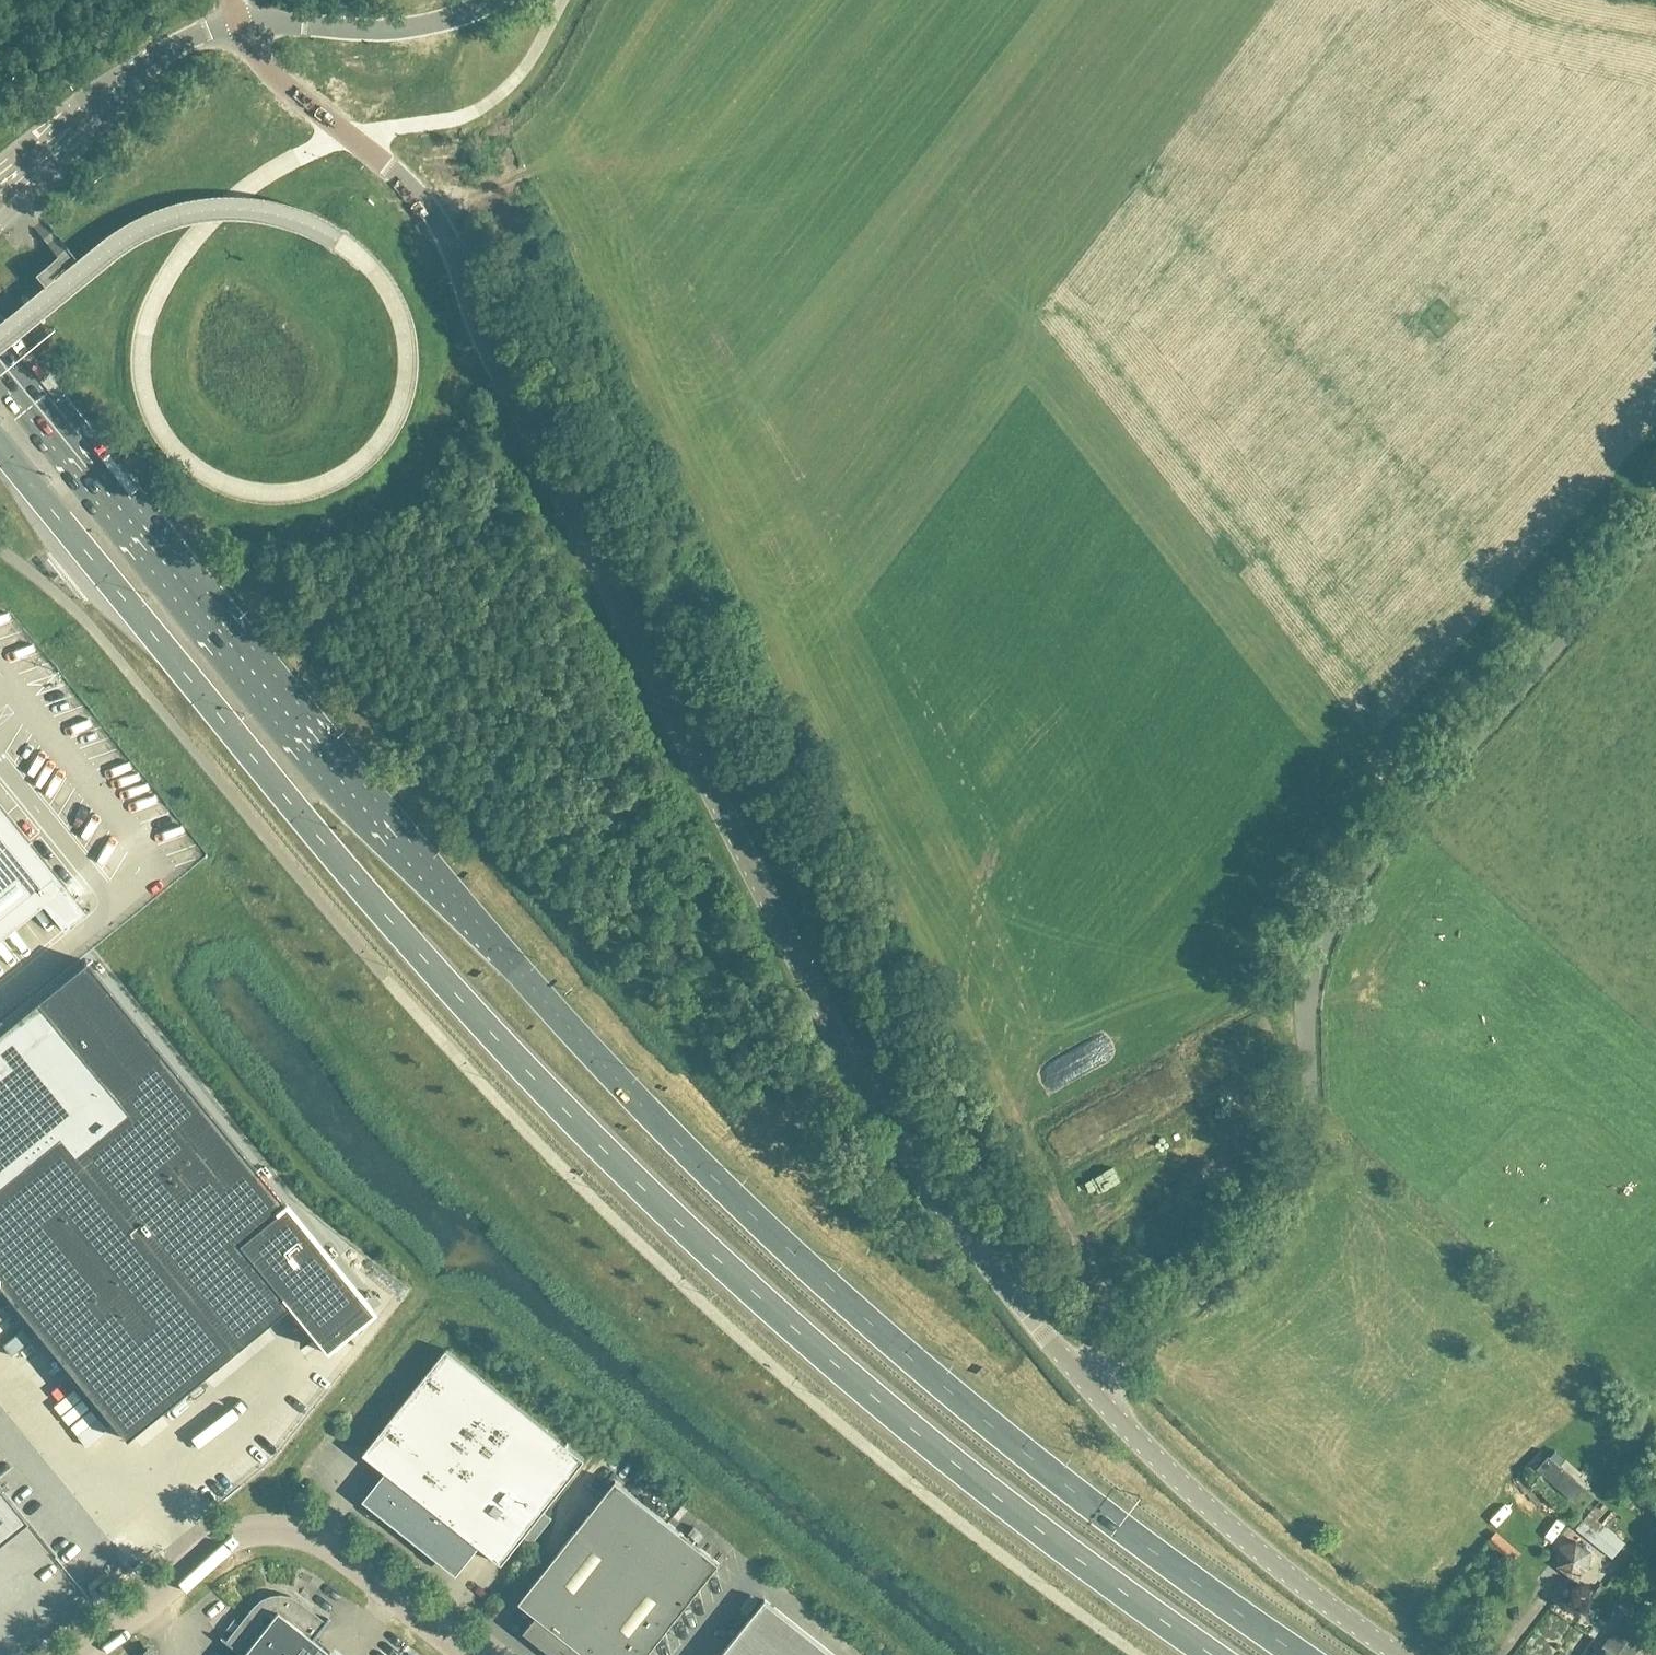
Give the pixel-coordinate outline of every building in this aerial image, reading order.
[(42,902),(63,928),(85,910),(75,898),(0,807),(0,935),(42,902)] [(0,1024),(0,1286),(121,1435),(291,1297),(328,1343),(370,1308),(83,956),(0,1024)] [(585,1459),(446,1349),(364,1453),(389,1473),(369,1499),(456,1568),(476,1542),(502,1563),(524,1535),(532,1542),(552,1518),(543,1511),(585,1459)] [(1536,1472),(1573,1504),(1584,1491),(1546,1459),(1536,1472)] [(719,1563),(616,1480),(519,1601),(537,1615),(524,1631),(554,1654),(646,1654),(719,1563)] [(28,1519),(0,1485),(0,1542),(28,1519)] [(1588,1515),(1576,1530),(1611,1560),(1624,1545),(1588,1515)] [(1588,1570),(1591,1552),(1577,1540),(1560,1547),(1558,1565),(1572,1577),(1588,1570)] [(312,1639),(329,1618),(328,1617),(325,1621),(300,1600),(290,1595),(280,1593),(270,1594),(260,1599),(252,1606),(225,1640),(222,1637),(221,1638),(242,1654),(241,1654),(333,1654),(312,1639)] [(765,1599),(721,1654),(835,1654),(765,1599)] [(1627,1643),(1616,1636),(1607,1649),(1594,1640),(1584,1654),(1619,1654),(1627,1643)] [(1634,1649),(1627,1643),(1619,1654),(1629,1654),(1634,1649)]
